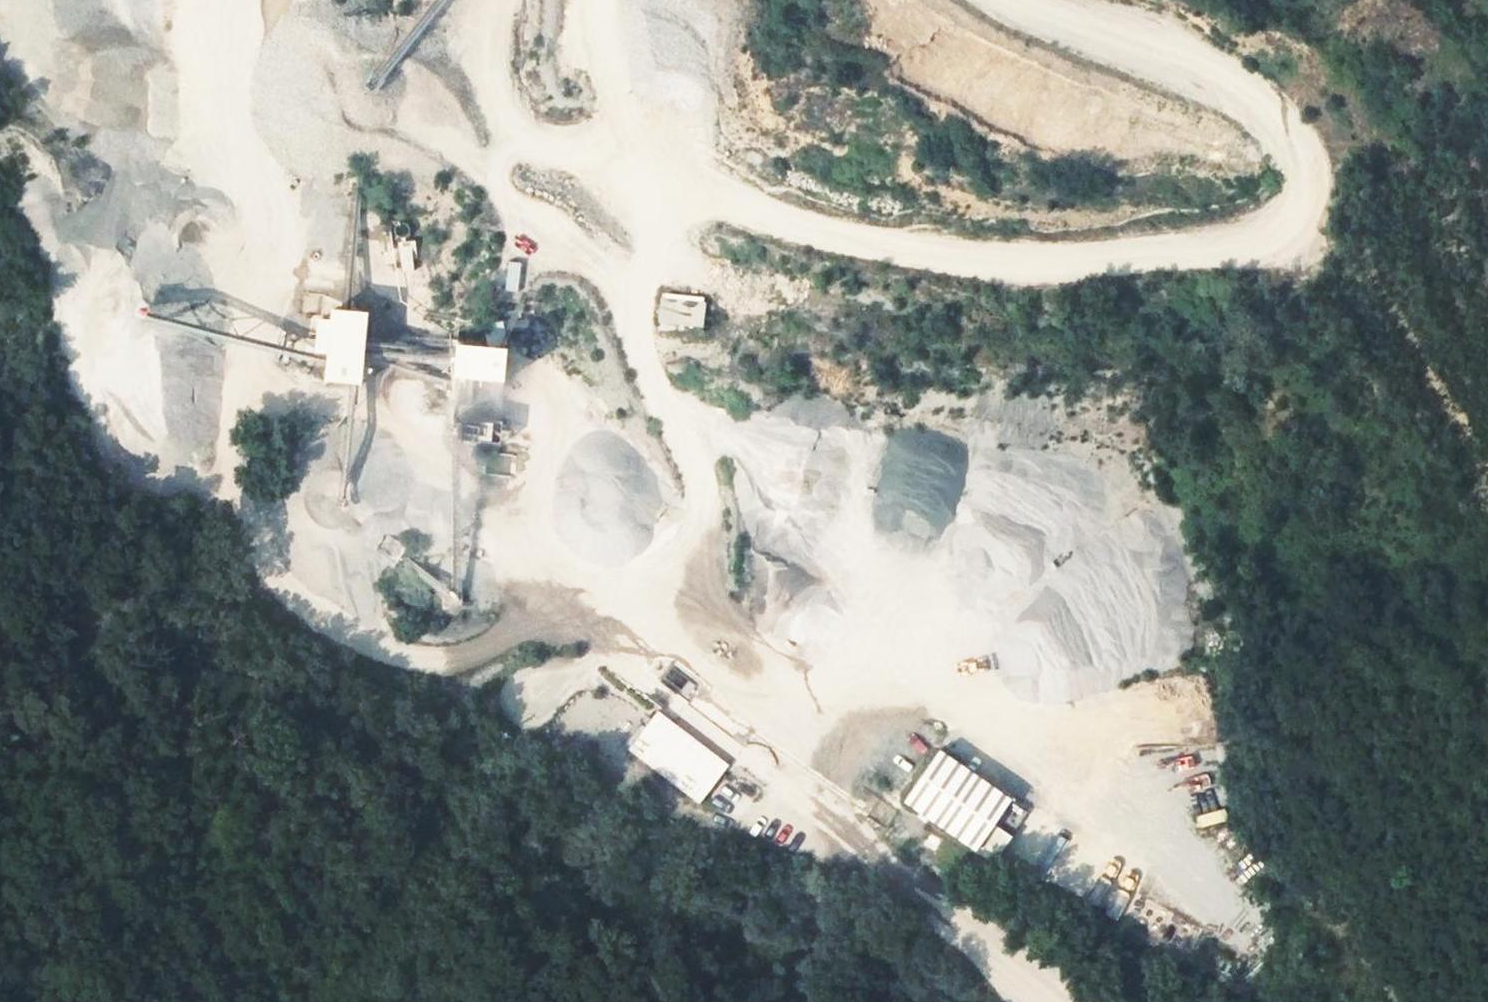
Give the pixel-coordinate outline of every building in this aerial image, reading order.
[(386,294),(415,292),(412,241),(397,242),(398,261),(384,262),(386,294)] [(507,293),(521,295),(525,264),(510,263),(507,293)] [(659,324),(704,331),(708,300),(663,293),(659,324)] [(360,392),(366,317),(329,312),(328,326),(316,323),(314,347),(304,345),(305,356),(321,361),(319,387),(360,392)] [(501,348),(448,343),(445,374),(459,377),(458,407),(469,408),(471,380),(498,382),(501,348)] [(509,473),(513,456),(495,453),(492,470),(509,473)] [(687,700),(698,686),(673,666),(662,680),(687,700)] [(661,711),(629,749),(700,807),(731,769),(661,711)] [(1019,782),(939,727),(892,792),(990,868),(1014,841),(991,826),(1011,799),(1019,782)]
